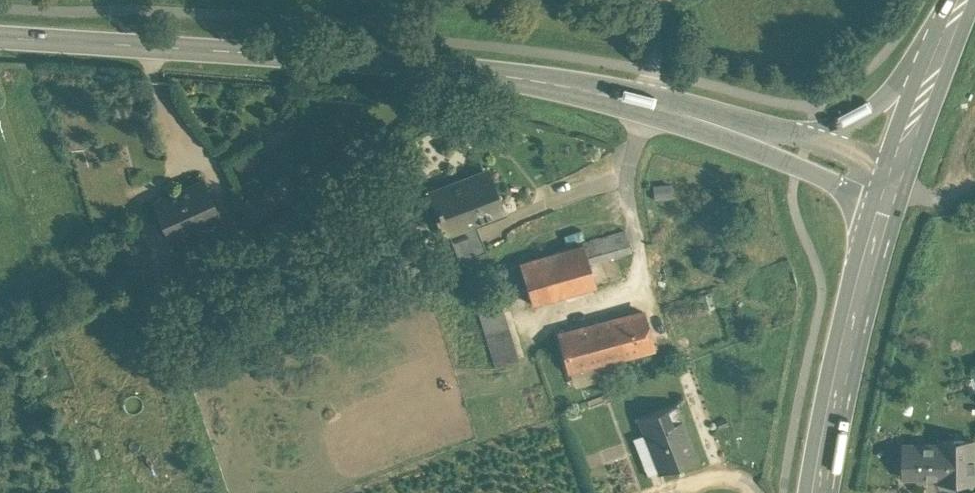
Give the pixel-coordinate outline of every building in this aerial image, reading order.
[(238,156),(250,175),(267,165),(255,146),(238,156)] [(481,173),(436,191),(441,203),(436,205),(438,212),(440,211),(449,233),(475,223),(499,213),(482,169),(480,170),(481,173)] [(203,180),(178,191),(195,228),(219,216),(203,180)] [(195,228),(178,191),(154,202),(170,239),(195,228)] [(475,223),(449,233),(459,259),(486,249),(475,223)] [(625,230),(584,243),(587,255),(598,252),(600,259),(631,249),(625,230)] [(584,243),(520,262),(532,303),(596,285),(587,255),(584,243)] [(520,262),(503,267),(510,289),(514,287),(520,306),(532,303),(520,262)] [(498,295),(475,302),(496,366),(519,358),(498,295)] [(643,311),(610,319),(620,355),(653,347),(643,311)] [(610,319),(560,333),(570,369),(620,355),(610,319)] [(677,402),(640,416),(661,471),(695,458),(681,421),(684,420),(677,402)] [(940,444),(903,444),(903,477),(940,477),(940,480),(974,480),(974,440),(940,440),(940,444)]
